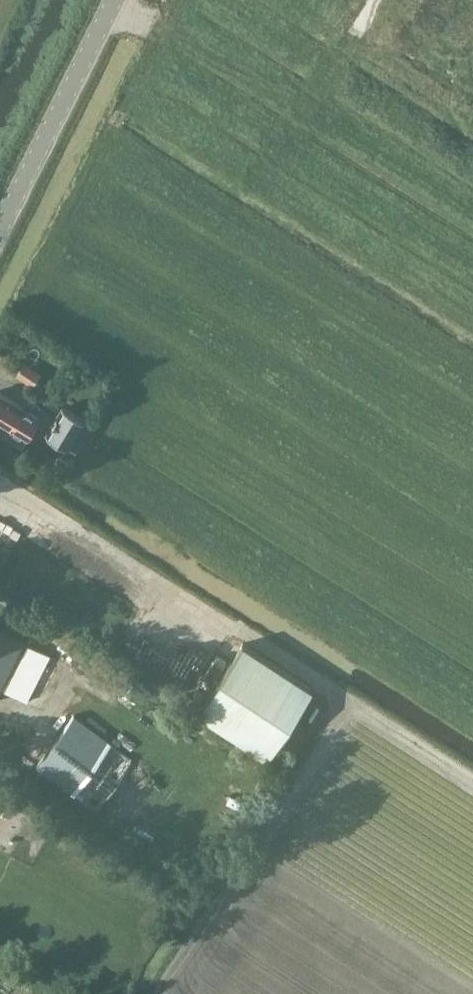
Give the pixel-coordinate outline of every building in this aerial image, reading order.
[(20,444),(37,416),(0,394),(0,432),(20,444)] [(62,406),(46,433),(68,446),(84,419),(62,406)] [(26,644),(0,630),(0,689),(0,688),(26,702),(49,656),(26,644)] [(311,688),(242,643),(196,712),(266,758),(311,688)] [(72,717),(56,738),(34,768),(94,811),(132,760),(72,717)] [(15,993),(40,993),(42,991),(25,980),(15,993)]
